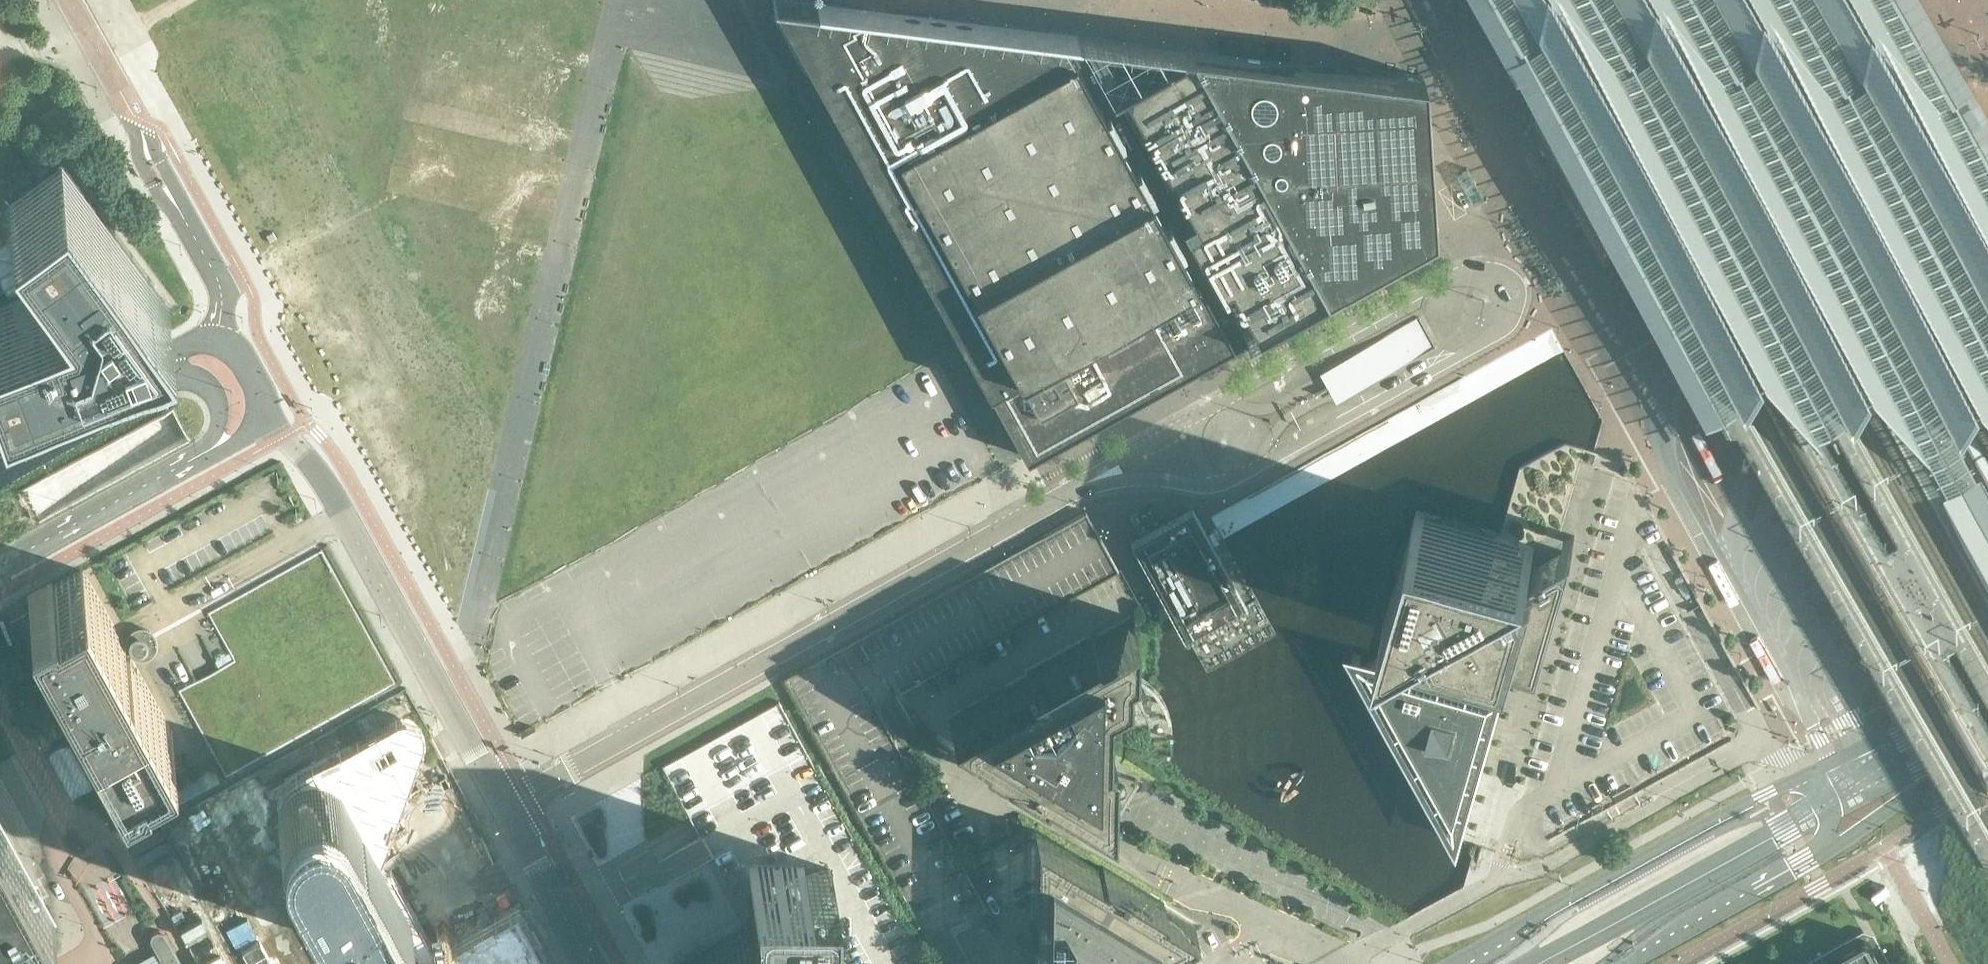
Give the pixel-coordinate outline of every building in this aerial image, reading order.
[(1079,34),(941,17),(806,0),(775,0),(780,10),(815,73),(882,195),(900,227),(937,295),(947,313),(1027,456),(1245,336),(1079,34)] [(1433,232),(1424,76),(1370,69),(1079,34),(1245,336),(1433,232)] [(1987,156),(1974,164),(1928,143),(1851,107),(1844,95),(1832,101),(1764,84),(1750,81),(1733,79),(1716,77),(1704,76),(1683,75),(1674,75),(1661,75),(1648,75),(1634,76),(1634,77),(1629,68),(1616,75),(1619,79),(1610,81),(1595,85),(1580,91),(1565,98),(1551,106),(1544,110),(1535,115),(1531,118),(1538,130),(1536,131),(1536,132),(1553,163),(1553,162),(1603,251),(1619,242),(1618,240),(1676,251),(1712,258),(1714,262),(1736,250),(1735,248),(1776,255),(1801,260),(1807,272),(1815,267),(1898,418),(1987,368),(1987,158),(1987,156)] [(123,240),(61,157),(9,196),(32,227),(30,229),(29,231),(29,232),(29,233),(29,235),(30,236),(30,237),(31,238),(32,239),(33,239),(35,240),(37,240),(38,240),(39,239),(41,239),(64,271),(26,287),(0,297),(0,366),(0,367),(97,329),(169,302),(123,240)] [(1476,183),(1467,167),(1457,173),(1473,203),(1484,198),(1476,183)] [(1425,312),(1325,368),(1331,380),(1338,392),(1341,399),(1443,343),(1425,312)] [(1899,419),(1987,581),(1987,370),(1899,419)] [(13,387),(8,380),(0,384),(0,394),(13,387)] [(1185,639),(1246,605),(1192,507),(1131,541),(1185,639)] [(999,634),(1024,620),(1074,593),(1075,594),(1119,570),(1086,511),(1043,535),(784,678),(786,682),(859,813),(927,937),(949,924),(967,915),(967,916),(986,906),(874,704),(999,634)] [(1544,644),(1570,552),(1572,544),(1563,541),(1525,563),(1520,555),(1535,546),(1501,537),(1416,512),(1382,631),(1393,625),(1432,603),(1437,611),(1423,619),(1467,632),(1477,635),(1489,639),(1532,651),(1544,644)] [(395,682),(322,549),(209,612),(235,659),(179,689),(193,715),(227,775),(395,682)] [(169,728),(129,655),(131,654),(137,658),(145,658),(153,654),(157,647),(146,628),(138,628),(131,632),(127,639),(127,646),(125,647),(82,569),(54,585),(52,582),(28,595),(121,764),(146,751),(144,748),(172,733),(169,728)] [(1105,739),(1106,703),(1106,688),(1125,678),(1125,656),(1131,653),(1132,617),(1095,638),(1091,635),(1027,671),(1031,673),(949,718),(980,736),(980,741),(1042,778),(1042,774),(1110,815),(1111,742),(1105,739)] [(1035,638),(1024,620),(999,634),(1009,653),(1035,638)] [(1483,750),(1496,706),(1499,696),(1489,694),(1353,654),(1457,843),(1460,831),(1483,750)] [(22,667),(17,660),(10,664),(14,672),(22,667)] [(37,694),(33,687),(25,691),(29,698),(37,694)] [(172,824),(249,963),(553,963),(404,693),(172,824)] [(62,731),(52,714),(42,719),(52,737),(57,734),(62,731)] [(174,805),(220,780),(212,766),(166,791),(174,805)] [(86,775),(65,787),(67,790),(68,793),(71,798),(92,786),(86,775)] [(158,814),(152,802),(145,806),(151,817),(158,814)] [(1195,924),(1164,906),(1165,901),(1101,863),(1032,824),(1030,919),(1029,963),(1117,963),(1118,962),(1121,960),(1120,959),(1126,955),(1132,959),(1195,924)] [(34,891),(0,830),(0,909),(15,901),(34,891)] [(134,844),(133,844),(133,845),(132,845),(132,846),(132,847),(131,847),(131,848),(131,849),(131,850),(132,851),(132,852),(133,852),(133,853),(134,853),(135,854),(136,854),(137,854),(138,854),(138,853),(162,840),(163,840),(163,839),(164,839),(164,838),(164,837),(165,837),(165,836),(165,835),(164,834),(164,833),(163,833),(163,832),(162,831),(161,831),(160,831),(159,831),(158,831),(157,831),(134,844)] [(814,963),(813,961),(821,947),(814,946),(814,949),(806,949),(803,944),(805,868),(750,867),(748,943),(745,948),(735,947),(740,957),(737,962),(733,963),(816,963),(814,963)] [(166,934),(163,931),(161,930),(157,929),(156,930),(155,930),(154,930),(154,931),(153,931),(153,932),(152,932),(151,933),(151,934),(151,935),(150,935),(150,936),(150,937),(150,938),(150,939),(150,940),(151,941),(152,942),(153,944),(156,945),(159,946),(160,945),(162,948),(164,952),(162,953),(159,955),(164,963),(182,963),(166,934)] [(1870,938),(1864,937),(1815,963),(1884,963),(1870,938)] [(159,955),(162,953),(164,952),(162,948),(132,963),(164,963),(159,955)]
